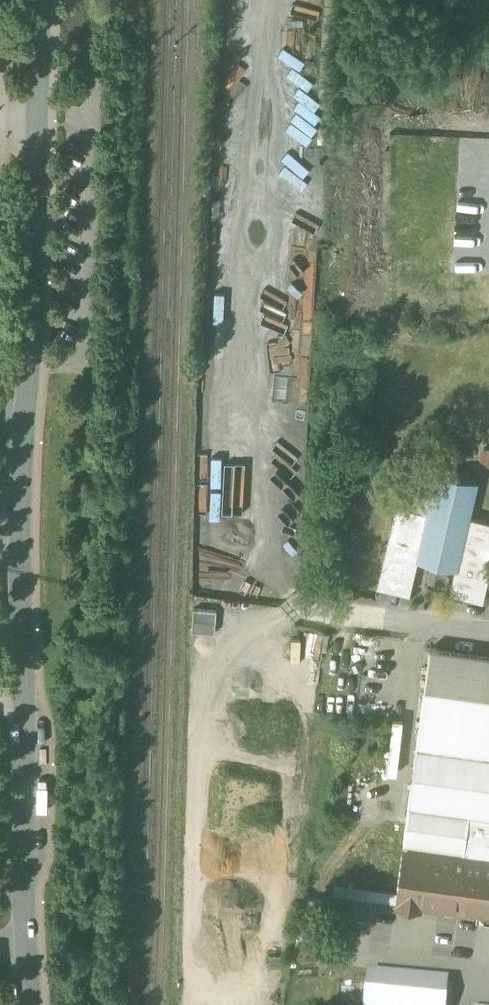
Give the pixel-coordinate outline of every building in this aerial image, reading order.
[(476,482),(438,473),(428,513),(417,558),(456,567),(468,517),(476,482)] [(428,513),(396,505),(378,586),(409,593),(417,558),(428,513)] [(468,517),(456,567),(450,593),(483,601),(488,574),(488,522),(468,517)] [(430,648),(425,688),(488,697),(488,656),(430,648)] [(425,688),(403,844),(488,856),(488,697),(425,688)] [(403,844),(395,904),(488,917),(488,856),(403,844)] [(368,973),(365,1004),(446,1004),(449,982),(368,973)]
